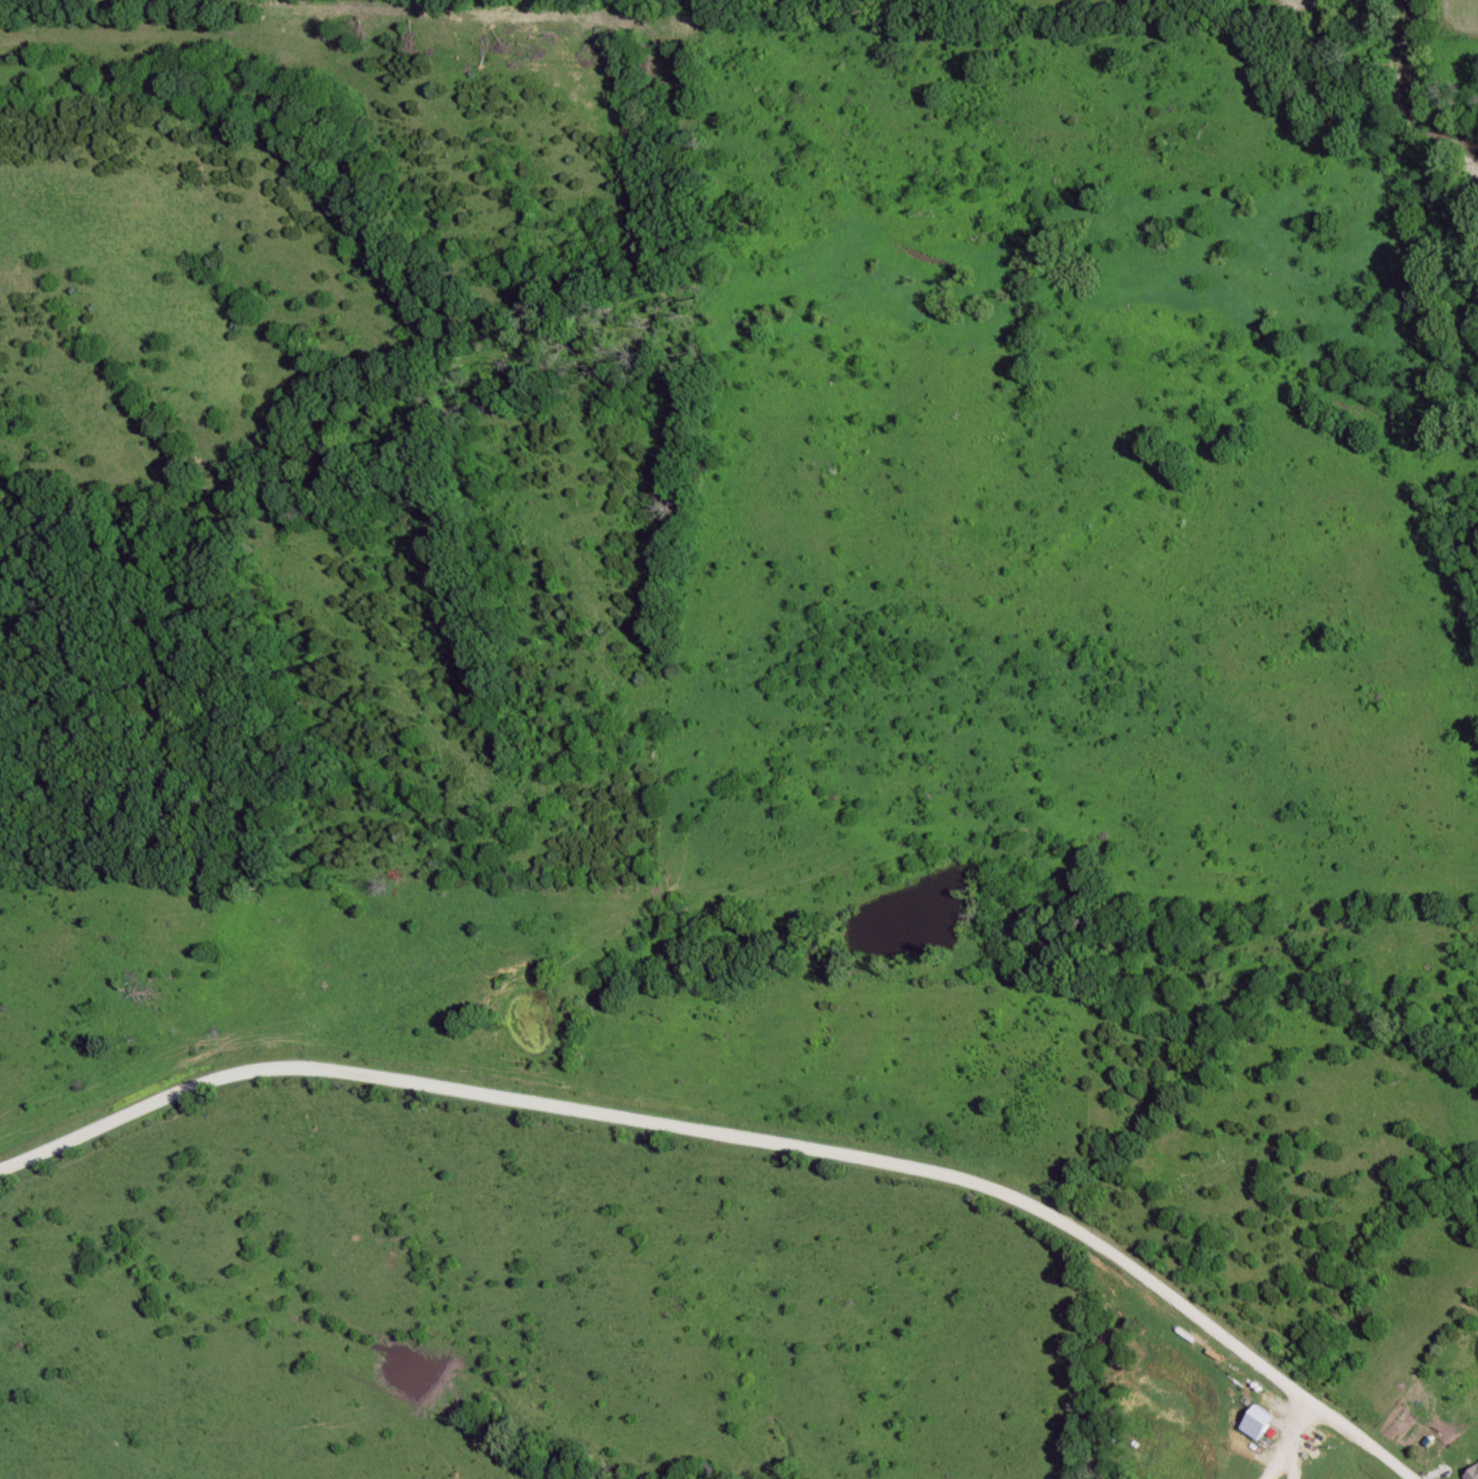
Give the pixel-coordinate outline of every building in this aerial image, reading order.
[(1258,1441),(1275,1418),(1256,1404),(1239,1427),(1258,1441)] [(1464,1478),(1465,1478),(1477,1478),(1477,1464),(1464,1478)]
